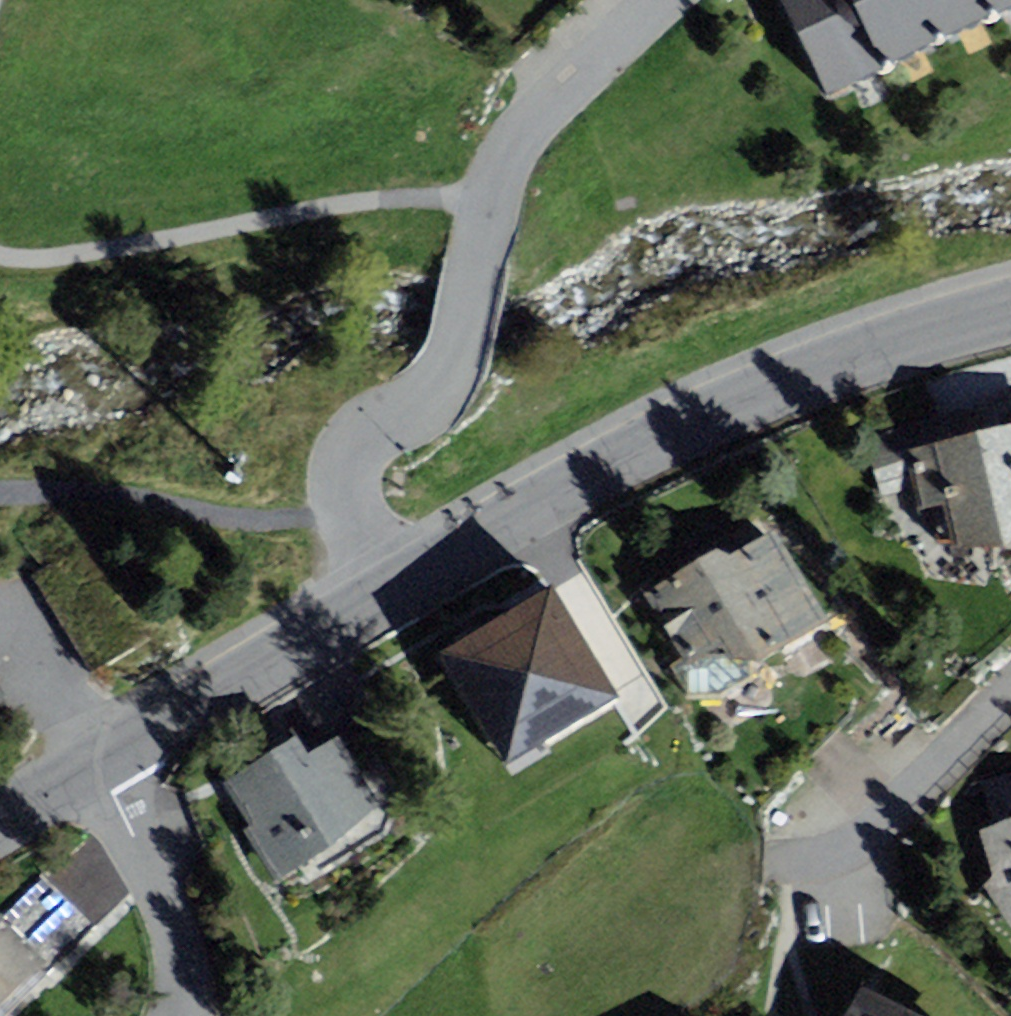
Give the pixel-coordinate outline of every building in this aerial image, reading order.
[(829,87),(1007,0),(787,0),(829,87)] [(943,504),(952,546),(1002,548),(1010,540),(1010,426),(906,451),(919,507),(943,504)] [(827,618),(775,529),(729,554),(716,548),(645,593),(685,664),(756,660),(827,618)] [(552,588),(440,655),(506,765),(618,698),(552,588)] [(297,736),(222,783),(275,882),(380,805),(341,735),(308,754),(297,736)] [(981,781),(994,823),(978,832),(993,881),(983,886),(1007,928),(1010,926),(1010,771),(981,781)] [(39,967),(44,972),(94,923),(43,872),(0,915),(0,1005),(39,967)] [(861,983),(843,1015),(921,1015),(861,983)]
